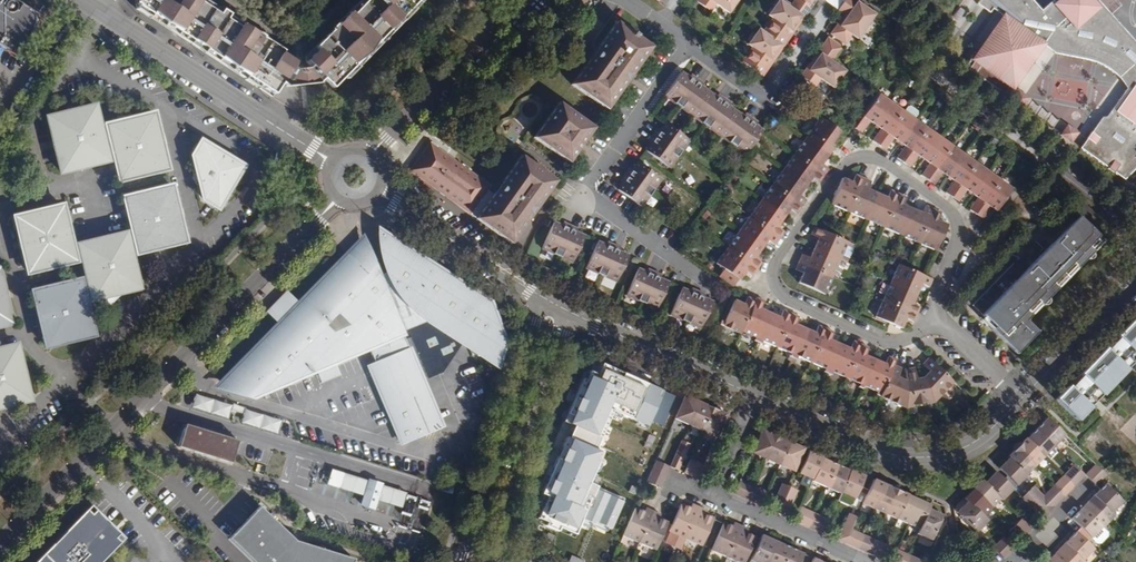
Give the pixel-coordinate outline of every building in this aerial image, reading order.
[(14,56),(34,25),(34,17),(29,10),(19,4),(14,10),(13,4),(10,2),(6,2),(4,4),(2,3),(4,0),(0,0),(0,48),(14,56)] [(137,9),(138,7),(159,21),(159,19),(165,25),(172,27),(171,28),(199,47),(206,49),(205,51),(227,64),(228,63),(234,68),(240,71),(239,72),(274,95),(282,82),(292,67),(294,63),(281,54),(283,51),(276,46),(274,49),(261,41),(263,37),(264,36),(256,31),(256,33),(253,36),(240,27),(226,18),(228,15),(229,14),(222,9),(221,11),(219,14),(199,1),(197,0),(135,0),(137,9)] [(199,1),(219,14),(221,11),(205,0),(200,0),(199,1)] [(358,9),(340,27),(337,24),(336,23),(331,29),(332,30),(335,33),(324,44),(321,41),(315,47),(318,50),(306,61),(310,65),(324,79),(333,88),(344,76),(355,64),(354,63),(362,57),(366,51),(367,52),(372,48),(378,41),(390,29),(389,28),(394,22),(395,23),(400,18),(412,6),(418,0),(366,0),(358,9)] [(355,6),(358,9),(366,0),(361,0),(355,6)] [(412,6),(415,8),(423,0),(418,0),(412,6)] [(580,10),(590,0),(570,0),(580,10)] [(694,1),(709,11),(714,4),(727,13),(736,0),(694,0),(694,1)] [(780,45),(782,46),(797,24),(795,23),(801,15),(788,6),(780,0),(777,0),(767,14),(772,18),(762,31),(780,45)] [(801,15),(803,16),(810,6),(808,4),(810,0),(793,0),(788,6),(801,15)] [(855,0),(845,0),(837,10),(842,14),(846,16),(839,26),(836,23),(829,34),(832,37),(843,44),(851,33),(857,38),(874,14),(855,0)] [(830,6),(837,10),(845,0),(834,0),(830,6)] [(1112,19),(1109,22),(1102,29),(1099,25),(1106,18),(1090,0),(1059,0),(1053,5),(1050,2),(1040,11),(1029,0),(975,0),(977,2),(975,6),(987,15),(990,11),(1000,17),(974,55),(971,54),(965,67),(1003,94),(1008,87),(1011,89),(1020,76),(1019,75),(1028,58),(1031,61),(1041,46),(1048,36),(1055,41),(1052,54),(1091,62),(1102,67),(1109,72),(1117,79),(1133,65),(1135,69),(1135,45),(1112,19)] [(1106,18),(1109,22),(1112,19),(1095,0),(1090,0),(1106,18)] [(358,9),(355,6),(337,24),(340,27),(358,9)] [(962,9),(952,14),(957,24),(967,19),(962,9)] [(846,16),(842,14),(836,23),(839,26),(846,16)] [(240,27),(242,24),(228,15),(226,18),(240,27)] [(395,23),(398,26),(403,21),(400,18),(395,23)] [(1109,22),(1106,18),(1099,25),(1102,29),(1109,22)] [(650,44),(617,20),(572,83),(605,106),(626,77),(650,44)] [(398,26),(395,23),(394,22),(389,28),(390,29),(378,41),(381,43),(398,26)] [(256,33),(242,24),(240,27),(253,36),(256,33)] [(780,45),(762,31),(758,29),(747,44),(751,47),(741,61),(761,76),(777,54),(775,52),(780,45)] [(335,33),(332,30),(321,41),(324,44),(335,33)] [(1055,41),(1048,36),(1041,46),(1052,54),(1055,41)] [(276,46),(263,37),(261,41),(274,49),(276,46)] [(827,37),(817,51),(820,54),(816,60),(812,58),(800,75),(815,86),(821,79),(832,87),(844,71),(832,61),(842,47),(830,39),(827,37)] [(832,37),(830,39),(842,47),(843,44),(832,37)] [(374,50),(381,43),(378,41),(372,48),(374,50)] [(318,50),(315,47),(306,57),(306,61),(318,50)] [(294,57),(283,51),(281,54),(294,63),(294,57)] [(358,67),(355,64),(344,76),(347,79),(358,67)] [(324,79),(310,65),(307,69),(309,84),(319,83),(324,79)] [(1133,65),(1117,79),(1121,84),(1125,89),(1105,117),(1108,120),(1125,97),(1135,81),(1135,69),(1133,65)] [(296,70),(292,67),(282,82),(288,87),(297,85),(296,70)] [(1002,96),(1003,94),(965,67),(964,70),(1002,96)] [(687,75),(679,69),(662,92),(744,154),(761,131),(752,125),(754,122),(742,113),(740,115),(727,104),(728,102),(716,93),(714,95),(700,84),(701,82),(689,73),(687,75)] [(1079,148),(1124,179),(1135,167),(1135,81),(1125,97),(1108,120),(1105,117),(1100,118),(1079,148)] [(1017,92),(1011,100),(1023,108),(1028,99),(1017,92)] [(873,123),(889,101),(877,93),(853,127),(859,131),(867,120),(873,123)] [(592,124),(556,99),(532,135),(568,160),(580,142),(592,124)] [(1021,109),(1023,108),(1011,100),(1010,101),(1021,109)] [(877,144),(901,110),(889,101),(873,123),(878,127),(870,139),(877,144)] [(905,105),(901,110),(912,118),(916,112),(916,109),(908,104),(905,105)] [(109,162),(94,108),(47,119),(62,174),(109,162)] [(897,141),(913,118),(912,118),(901,110),(877,144),(883,148),(891,137),(897,141)] [(167,169),(153,114),(106,127),(120,181),(167,169)] [(818,116),(803,138),(826,155),(831,148),(827,145),(838,130),(818,116)] [(894,156),(901,161),(925,127),(913,118),(897,141),(902,145),(894,156)] [(688,136),(663,119),(660,124),(658,127),(655,125),(647,137),(650,140),(647,143),(644,147),(670,164),(688,136)] [(1060,134),(1071,142),(1077,134),(1066,126),(1060,134)] [(925,127),(901,161),(907,166),(916,154),(921,158),(937,135),(925,127)] [(1071,142),(1060,134),(1059,136),(1070,143),(1071,142)] [(937,135),(921,158),(927,162),(919,174),(925,178),(949,144),(937,135)] [(489,183),(430,138),(427,142),(407,169),(423,180),(442,194),(485,225),(502,237),(510,242),(546,192),(555,179),(519,153),(492,191),(486,187),(489,183)] [(792,154),(821,174),(826,168),(820,163),(826,155),(803,138),(792,154)] [(245,167),(202,144),(192,158),(203,201),(218,208),(245,167)] [(949,144),(925,178),(932,183),(940,171),(946,175),(962,153),(949,144)] [(1123,180),(1124,179),(1079,148),(1078,149),(1123,180)] [(962,153),(946,175),(952,179),(943,191),(950,196),(974,161),(962,153)] [(816,182),(821,174),(792,154),(781,169),(804,186),(810,177),(816,182)] [(661,175),(636,159),(633,162),(631,166),(628,165),(619,177),(622,179),(620,182),(617,187),(642,203),(661,175)] [(970,193),(986,170),(974,161),(950,196),(957,201),(965,189),(970,193)] [(804,186),(781,169),(770,185),(799,206),(804,199),(798,194),(804,186)] [(968,209),(974,213),(998,178),(986,170),(970,193),(976,197),(968,209)] [(846,211),(861,177),(854,173),(850,181),(841,177),(840,177),(829,203),(846,211)] [(846,211),(864,219),(875,192),(865,188),(868,180),(861,177),(846,211)] [(998,178),(974,213),(981,218),(989,206),(994,210),(1011,187),(998,178)] [(770,185),(759,200),(782,217),(788,208),(794,213),(799,206),(770,185)] [(186,242),(172,187),(125,198),(139,254),(186,242)] [(884,197),(875,192),(864,219),(881,226),(896,192),(888,189),(884,197)] [(903,196),(896,192),(881,226),(899,234),(910,208),(900,204),(903,196)] [(759,200),(748,216),(777,237),(782,230),(776,226),(782,217),(759,200)] [(1093,212),(1082,202),(1074,209),(1085,220),(1093,212)] [(916,242),(931,208),(923,204),(920,212),(910,208),(899,234),(916,242)] [(77,262),(63,207),(16,218),(29,274),(77,262)] [(939,211),(931,208),(916,242),(934,250),(945,224),(936,219),(939,211)] [(737,232),(760,248),(766,240),(772,244),(777,237),(748,216),(737,232)] [(1077,216),(1059,235),(1064,239),(1062,242),(1062,245),(1058,250),(1051,243),(1023,272),(1030,278),(1022,285),(1016,279),(982,315),(984,317),(990,322),(995,317),(999,322),(992,330),(1013,350),(1014,348),(1017,348),(1019,350),(1034,335),(1032,333),(1032,331),(1034,329),(1025,320),(1030,315),(1027,311),(1036,301),(1040,305),(1056,288),(1052,285),(1062,275),(1071,265),(1075,269),(1092,251),(1088,248),(1098,237),(1077,216)] [(557,222),(553,220),(541,247),(572,260),(584,233),(580,231),(579,231),(575,229),(576,226),(563,220),(561,223),(557,222)] [(816,237),(811,247),(838,259),(846,241),(812,226),(809,233),(816,237)] [(430,265),(378,232),(378,233),(379,242),(381,255),(384,265),(387,272),(372,279),(347,254),(279,326),(223,384),(225,389),(250,396),(314,370),(307,354),(325,347),(332,362),(366,347),(373,364),(367,366),(398,442),(439,425),(400,330),(386,298),(398,293),(398,294),(399,295),(400,296),(400,297),(401,298),(402,299),(403,300),(404,301),(405,302),(406,303),(406,304),(407,305),(408,306),(409,307),(410,307),(410,308),(411,309),(412,310),(413,311),(414,311),(415,312),(415,313),(416,314),(417,315),(418,315),(419,316),(420,317),(421,318),(422,318),(423,319),(424,320),(488,361),(497,348),(499,349),(502,342),(492,312),(489,302),(430,265)] [(753,257),(760,248),(737,232),(725,247),(755,268),(759,262),(753,257)] [(141,290),(127,234),(80,247),(94,302),(141,290)] [(1059,235),(1051,243),(1058,250),(1062,245),(1062,242),(1064,239),(1059,235)] [(1102,241),(1098,237),(1088,248),(1092,251),(1102,241)] [(362,239),(347,254),(372,279),(378,276),(362,239)] [(602,241),(597,239),(585,266),(616,279),(628,252),(624,250),(620,248),(621,245),(607,239),(605,242),(602,241)] [(755,268),(725,247),(714,263),(737,280),(743,272),(749,276),(755,268)] [(800,253),(796,261),(830,276),(838,259),(811,247),(807,256),(800,253)] [(830,276),(796,261),(793,268),(801,271),(796,281),(823,293),(830,276)] [(897,263),(889,281),(915,292),(919,283),(927,286),(930,278),(897,263)] [(642,266),(637,265),(626,292),(657,305),(668,278),(663,276),(660,274),(661,271),(648,265),(646,268),(642,266)] [(1062,275),(1066,278),(1075,269),(1071,265),(1062,275)] [(1023,272),(1016,279),(1022,285),(1030,278),(1023,272)] [(0,274),(0,329),(13,325),(0,274)] [(1056,288),(1066,278),(1062,275),(1052,285),(1056,288)] [(95,336),(81,281),(34,293),(48,348),(95,336)] [(881,299),(915,313),(918,306),(911,302),(915,292),(889,281),(881,299)] [(686,286),(681,284),(669,312),(701,325),(712,297),(707,295),(704,294),(705,290),(691,284),(690,288),(686,286)] [(267,314),(279,326),(299,304),(287,292),(267,314)] [(386,298),(400,330),(424,320),(423,319),(422,318),(421,318),(420,317),(419,316),(418,315),(417,315),(416,314),(415,313),(415,312),(414,311),(413,311),(412,310),(411,309),(410,308),(410,307),(409,307),(408,306),(407,305),(406,304),(406,303),(405,302),(404,301),(403,300),(402,299),(401,298),(400,297),(400,296),(399,295),(398,294),(398,293),(386,298)] [(738,334),(740,330),(753,300),(745,296),(742,304),(729,298),(720,320),(718,325),(738,334)] [(753,300),(740,330),(753,337),(752,340),(756,342),(769,312),(759,308),(762,300),(754,297),(753,300)] [(915,313),(881,299),(873,316),(899,327),(904,317),(911,321),(915,313)] [(1040,305),(1036,301),(1027,311),(1030,315),(1040,305)] [(779,316),(769,312),(756,342),(760,343),(761,340),(775,346),(790,312),(782,309),(779,316)] [(791,357),(803,328),(794,324),(798,316),(790,312),(775,346),(789,352),(787,355),(791,357)] [(1129,352),(1134,357),(1135,356),(1135,315),(1114,338),(1123,346),(1129,352)] [(990,322),(984,317),(981,320),(992,330),(999,322),(995,317),(990,322)] [(796,356),(810,362),(824,328),(817,325),(813,333),(803,328),(791,357),(794,359),(796,356)] [(827,369),(838,344),(829,339),(832,331),(824,328),(810,362),(823,368),(827,369)] [(1123,346),(1114,338),(1111,342),(1103,349),(1111,358),(1114,355),(1123,346)] [(848,348),(838,344),(827,369),(830,371),(845,377),(859,343),(852,340),(848,348)] [(859,343),(845,377),(858,383),(862,385),(873,359),(864,355),(867,347),(859,343)] [(1120,360),(1129,352),(1123,346),(1114,355),(1120,360)] [(19,347),(0,351),(0,411),(33,402),(19,347)] [(332,362),(325,347),(307,354),(314,370),(319,382),(337,374),(332,362)] [(499,349),(497,348),(488,361),(494,365),(497,354),(499,349)] [(1111,358),(1103,349),(1078,375),(1087,383),(1092,389),(1098,394),(1123,369),(1117,363),(1111,358)] [(1134,357),(1129,352),(1120,360),(1117,363),(1123,369),(1124,370),(1135,358),(1134,357)] [(873,359),(862,385),(876,392),(874,394),(878,396),(892,364),(894,359),(887,356),(884,363),(873,359)] [(922,377),(932,400),(935,399),(952,381),(928,358),(923,364),(929,370),(922,377)] [(904,404),(904,379),(897,376),(901,367),(892,364),(878,396),(900,406),(901,403),(904,404)] [(904,379),(904,404),(904,407),(932,400),(922,377),(913,376),(912,369),(904,368),(904,379)] [(1087,383),(1078,375),(1074,379),(1066,387),(1075,395),(1078,392),(1084,386),(1087,383)] [(1089,392),(1084,386),(1078,392),(1084,397),(1089,392)] [(1075,395),(1066,387),(1054,400),(1073,419),(1086,406),(1080,401),(1075,395)] [(1098,394),(1092,389),(1089,392),(1084,397),(1080,401),(1086,406),(1087,408),(1099,395),(1098,394)] [(229,420),(233,406),(195,394),(191,408),(229,420)] [(674,417),(688,424),(698,401),(690,398),(683,395),(674,417)] [(698,401),(688,424),(702,430),(711,408),(704,404),(698,401)] [(711,408),(702,430),(715,436),(722,421),(725,414),(711,408)] [(283,422),(245,410),(241,424),(278,435),(283,422)] [(1036,429),(1053,445),(1063,434),(1047,418),(1042,423),(1036,429)] [(236,445),(183,428),(177,451),(229,468),(236,445)] [(1026,439),(1043,456),(1053,445),(1036,429),(1031,434),(1026,439)] [(765,458),(775,436),(761,430),(758,435),(751,452),(765,458)] [(781,439),(775,436),(765,458),(779,464),(789,442),(781,439)] [(1016,446),(1034,465),(1043,456),(1026,439),(1025,437),(1020,442),(1016,446)] [(680,440),(669,466),(676,470),(688,443),(680,440)] [(795,445),(789,442),(779,464),(793,471),(803,448),(795,445)] [(1007,456),(1009,457),(1025,474),(1034,465),(1016,446),(1011,451),(1007,456)] [(798,473),(812,479),(821,459),(822,457),(815,454),(807,451),(798,473)] [(1015,485),(1025,474),(1009,457),(1004,462),(998,468),(1015,485)] [(703,465),(689,459),(682,473),(697,479),(703,465)] [(821,459),(812,479),(811,481),(825,487),(835,465),(829,462),(821,459)] [(663,479),(669,466),(655,460),(649,473),(663,479)] [(1094,464),(1083,475),(1094,486),(1105,474),(1094,464)] [(839,491),(848,470),(841,467),(835,465),(825,487),(838,493),(839,491)] [(1073,485),(1083,475),(1074,466),(1064,476),(1073,485)] [(849,469),(848,470),(839,491),(854,498),(864,476),(856,472),(849,469)] [(131,476),(124,470),(117,477),(124,483),(131,476)] [(984,482),(1000,498),(1001,499),(1012,488),(994,472),(989,477),(984,482)] [(659,487),(663,479),(649,473),(645,481),(659,487)] [(369,481),(344,474),(340,489),(364,496),(369,481)] [(1062,496),(1073,485),(1064,476),(1053,487),(1062,496)] [(862,501),(873,507),(883,484),(878,482),(872,479),(862,501)] [(977,484),(972,489),(990,507),(1000,498),(984,482),(981,479),(977,484)] [(382,484),(369,480),(369,481),(364,496),(361,505),(375,509),(377,500),(382,485),(382,484)] [(747,500),(753,486),(739,480),(733,493),(747,500)] [(777,513),(789,487),(781,483),(769,510),(777,513)] [(883,484),(873,507),(885,512),(895,489),(889,487),(883,484)] [(406,493),(382,485),(377,500),(401,508),(406,493)] [(1052,506),(1043,497),(1032,485),(1026,492),(1046,512),(1052,506)] [(1104,485),(1087,502),(1108,522),(1113,516),(1110,513),(1121,502),(1104,485)] [(766,492),(753,486),(747,500),(760,506),(766,492)] [(796,490),(789,487),(777,513),(785,517),(796,490)] [(1052,506),(1062,496),(1053,487),(1043,497),(1052,506)] [(900,492),(895,489),(885,512),(896,517),(906,494),(900,492)] [(990,507),(972,489),(968,494),(964,498),(967,501),(982,516),(990,507)] [(1046,512),(1026,492),(1020,497),(1041,518),(1046,512)] [(912,497),(906,494),(896,517),(908,522),(918,500),(912,497)] [(920,527),(928,509),(929,505),(923,502),(918,500),(908,522),(920,527)] [(986,520),(982,516),(967,501),(955,512),(967,523),(975,531),(986,520)] [(1101,529),(1108,522),(1087,502),(1070,519),(1089,538),(1100,528),(1101,529)] [(684,538),(698,507),(691,504),(689,508),(684,506),(680,503),(668,531),(684,538)] [(288,547),(259,506),(228,539),(253,561),(354,561),(355,561),(288,547)] [(705,510),(698,507),(684,538),(700,545),(712,518),(707,516),(703,514),(705,510)] [(807,527),(813,513),(800,507),(794,521),(807,527)] [(621,535),(638,542),(652,511),(645,508),(643,512),(639,510),(633,508),(621,535)] [(928,509),(920,527),(917,535),(930,541),(942,515),(928,509)] [(85,510),(35,561),(101,561),(119,543),(115,538),(119,534),(94,510),(90,514),(85,510)] [(652,511),(638,542),(654,549),(666,522),(661,520),(657,518),(659,514),(652,511)] [(827,518),(813,513),(807,527),(820,533),(827,518)] [(836,539),(844,543),(850,529),(855,516),(847,513),(836,539)] [(1022,519),(1015,527),(1024,535),(1031,529),(1022,519)] [(726,557),(739,525),(733,522),(731,527),(726,524),(721,522),(709,550),(726,557)] [(739,525),(726,557),(737,561),(743,561),(754,537),(749,534),(745,533),(746,528),(739,525)] [(1024,535),(1015,527),(1009,532),(1018,541),(1024,535)] [(1095,543),(1099,543),(1105,537),(1105,533),(1101,529),(1100,528),(1089,538),(1095,543)] [(850,529),(844,543),(857,549),(863,535),(850,529)] [(1058,548),(1071,561),(1084,561),(1081,560),(1092,548),(1075,531),(1058,548)] [(560,555),(570,549),(561,532),(550,539),(560,555)] [(774,541),(767,538),(760,535),(748,561),(749,561),(765,561),(774,541)] [(863,535),(857,549),(871,555),(877,541),(863,535)] [(1013,547),(1004,538),(993,549),(1002,558),(1013,547)] [(765,561),(781,561),(788,547),(779,543),(774,541),(765,561)] [(890,547),(877,541),(871,555),(884,561),(890,547)] [(645,558),(649,551),(639,547),(636,554),(645,558)] [(781,561),(798,561),(802,553),(788,547),(781,561)] [(1058,548),(1044,561),(1071,561),(1058,548)] [(901,552),(894,549),(889,561),(897,561),(901,552)] [(897,561),(904,561),(907,555),(901,552),(897,561)]
